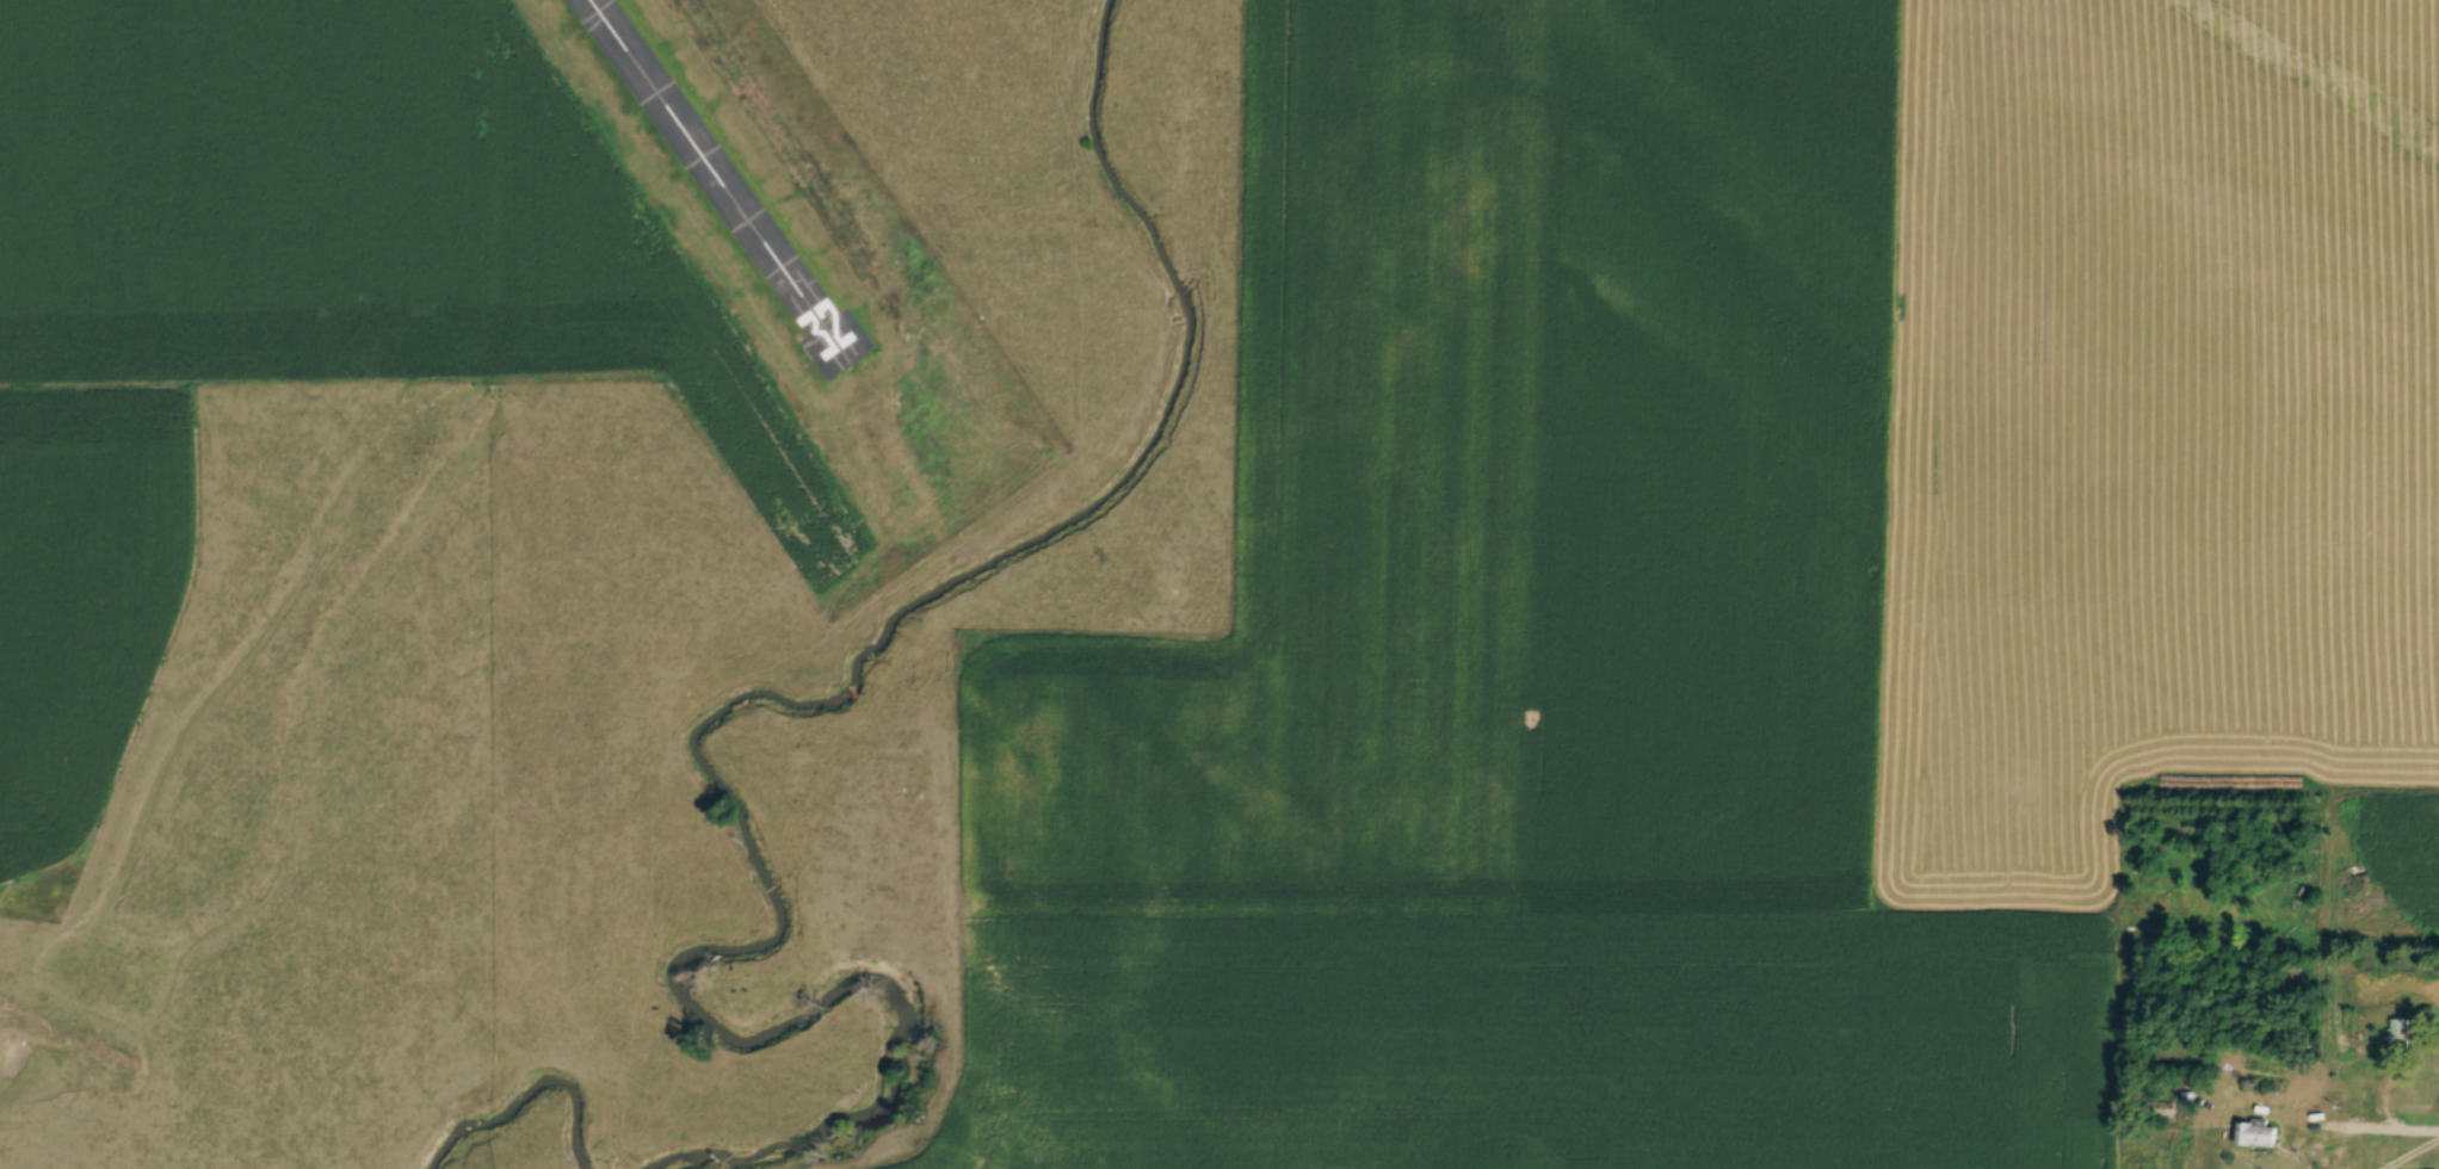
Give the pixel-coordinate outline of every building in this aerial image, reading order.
[(2277,1126),(2267,1126),(2267,1118),(2238,1118),(2238,1145),(2277,1145),(2277,1126)]
